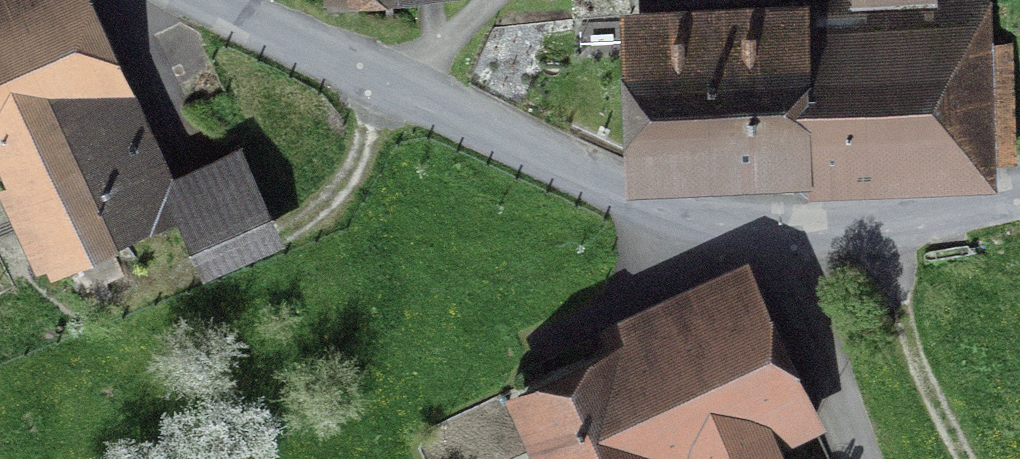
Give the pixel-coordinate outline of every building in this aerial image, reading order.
[(7,136),(128,79),(127,77),(90,0),(0,0),(0,139),(7,136)] [(963,152),(960,44),(991,43),(990,0),(847,0),(848,42),(805,43),(808,156),(963,152)] [(646,161),(808,156),(805,43),(804,13),(642,17),(646,161)] [(177,182),(128,79),(7,136),(68,264),(181,211),(198,247),(266,215),(237,154),(177,182)] [(725,287),(515,394),(548,458),(609,458),(771,377),(725,287)]
